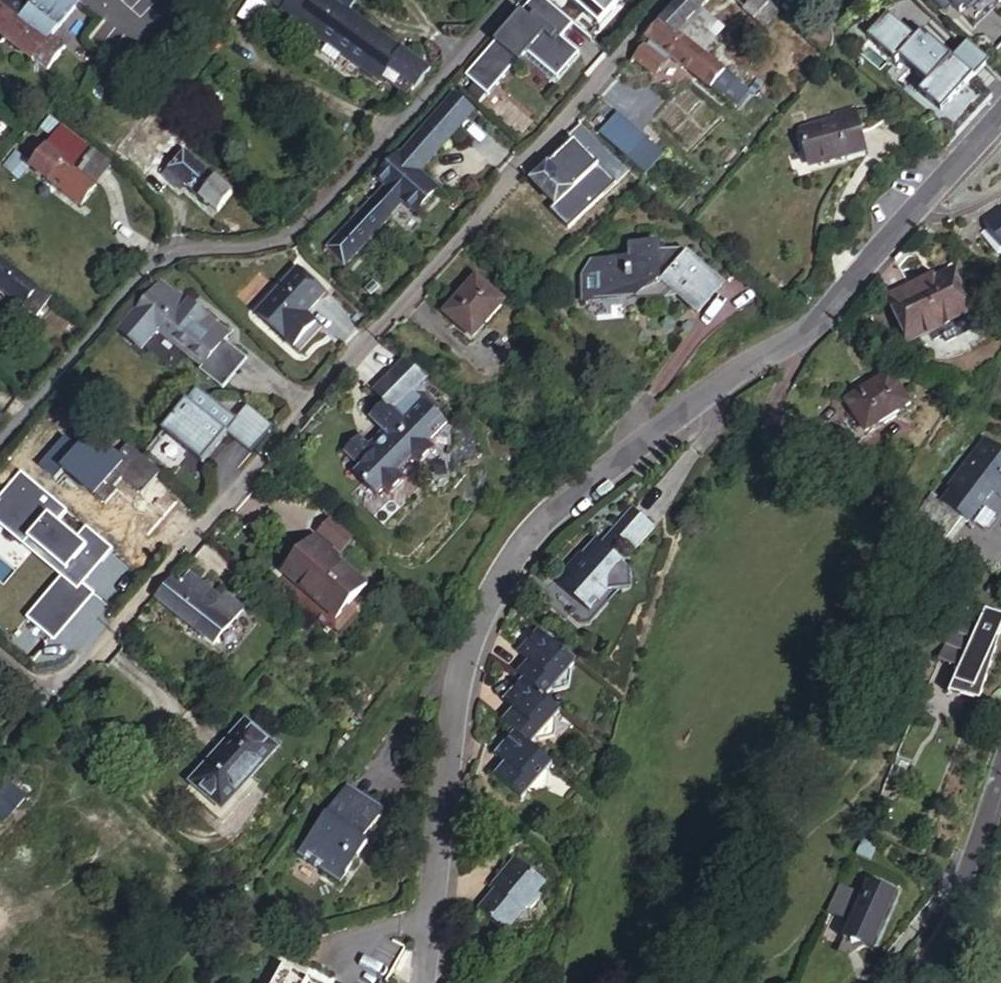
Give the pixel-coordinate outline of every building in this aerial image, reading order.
[(12,0),(0,0),(0,36),(4,39),(26,11),(12,0)] [(26,11),(4,39),(46,72),(66,48),(51,37),(77,3),(74,0),(32,0),(33,1),(39,5),(31,15),(26,11)] [(282,9),(288,0),(270,0),(282,9)] [(354,21),(326,0),(288,0),(282,9),(380,81),(381,80),(387,71),(342,38),(354,21)] [(349,14),(358,1),(356,0),(331,0),(349,14)] [(578,32),(544,0),(542,0),(468,79),(489,100),(520,66),(522,69),(528,63),(554,88),(558,85),(559,86),(583,62),(566,45),(578,32)] [(597,28),(623,0),(566,0),(597,28)] [(662,21),(675,30),(687,22),(696,8),(698,11),(708,0),(681,0),(662,21)] [(716,45),(723,37),(704,18),(717,5),(711,0),(708,0),(698,11),(696,8),(687,22),(675,30),(683,35),(710,53),(716,45)] [(733,4),(761,29),(777,12),(764,0),(737,0),(733,4)] [(793,11),(804,0),(782,0),(793,11)] [(943,11),(950,3),(958,11),(968,0),(931,0),(943,11)] [(39,5),(33,1),(26,11),(31,15),(39,5)] [(355,20),(354,21),(342,38),(387,71),(413,89),(427,69),(355,20)] [(629,58),(654,80),(673,58),(739,107),(756,95),(751,91),(710,53),(683,35),(675,30),(662,21),(629,58)] [(954,136),(989,98),(969,80),(981,67),(959,47),(947,59),(917,32),(911,40),(905,35),(893,24),(876,42),(872,46),(901,72),(904,69),(933,94),(925,103),(948,124),(944,127),(954,136)] [(413,89),(387,71),(381,80),(406,99),(413,89)] [(756,95),(765,83),(759,79),(751,91),(756,95)] [(455,94),(400,155),(419,172),(474,111),(455,94)] [(832,122),(796,134),(809,170),(862,151),(847,110),(829,116),(832,122)] [(41,116),(28,131),(24,136),(41,148),(55,159),(71,138),(41,116)] [(630,167),(647,149),(648,147),(619,120),(601,141),(630,167)] [(55,159),(41,148),(28,165),(79,203),(95,179),(90,175),(86,181),(67,167),(82,146),(71,138),(55,159)] [(233,193),(171,140),(156,160),(169,171),(164,178),(176,187),(181,181),(218,212),(233,193)] [(576,192),(608,155),(592,140),(559,179),(555,175),(540,191),(566,215),(582,197),(576,192)] [(106,164),(82,146),(67,167),(86,181),(90,175),(95,179),(106,164)] [(630,167),(646,181),(662,162),(647,149),(630,167)] [(419,172),(400,155),(397,153),(376,177),(385,185),(372,199),(371,198),(326,249),(346,266),(404,201),(417,212),(438,189),(419,172)] [(9,154),(0,165),(0,170),(16,184),(28,169),(9,154)] [(603,191),(620,206),(631,193),(625,188),(621,192),(610,183),(603,191)] [(1000,250),(1000,210),(997,212),(994,206),(977,218),(1000,250)] [(560,230),(576,251),(588,241),(571,221),(560,230)] [(671,300),(693,320),(722,288),(685,254),(682,257),(677,252),(658,253),(657,245),(624,245),(624,260),(588,260),(576,274),(577,302),(671,300)] [(901,252),(883,271),(910,336),(975,309),(957,266),(914,284),(901,252)] [(22,307),(37,288),(0,259),(0,289),(22,307)] [(260,314),(286,335),(326,290),(299,268),(260,314)] [(761,287),(771,297),(779,289),(768,279),(761,287)] [(446,314),(474,339),(502,305),(476,280),(446,314)] [(134,313),(156,331),(184,354),(183,355),(200,370),(214,353),(222,344),(228,338),(178,296),(177,297),(159,282),(134,313)] [(49,297),(37,288),(22,307),(34,316),(49,297)] [(156,331),(134,313),(118,333),(139,351),(156,331)] [(222,344),(214,353),(200,370),(197,374),(220,393),(245,364),(222,344)] [(418,390),(427,380),(402,361),(370,395),(382,406),(374,416),(381,423),(375,430),(380,434),(367,448),(358,439),(342,456),(357,470),(351,477),(375,500),(382,494),(389,500),(405,483),(399,477),(411,464),(417,470),(433,452),(427,447),(451,421),(418,390)] [(846,396),(867,430),(908,404),(887,371),(846,396)] [(196,388),(163,429),(202,463),(228,434),(251,455),(274,430),(240,400),(212,401),(196,388)] [(381,423),(374,416),(368,423),(375,430),(381,423)] [(95,443),(119,464),(129,453),(104,432),(95,443)] [(941,509),(935,505),(921,532),(955,551),(969,524),(971,525),(979,510),(984,512),(995,493),(1000,496),(1000,450),(980,438),(950,492),(954,495),(945,510),(941,509)] [(954,495),(950,492),(941,509),(945,510),(954,495)] [(64,524),(30,497),(19,510),(2,496),(0,498),(0,524),(37,554),(64,524)] [(609,529),(631,549),(651,527),(629,506),(609,529)] [(318,532),(342,554),(353,540),(329,519),(318,532)] [(37,554),(57,571),(83,540),(64,524),(37,554)] [(284,575),(336,620),(366,584),(339,562),(342,559),(315,537),(284,575)] [(555,582),(587,611),(606,589),(608,592),(616,591),(629,577),(629,569),(594,538),(555,582)] [(180,569),(172,578),(183,586),(190,577),(180,569)] [(172,578),(155,599),(237,661),(253,640),(215,611),(222,602),(190,577),(183,586),(172,578)] [(215,611),(253,640),(263,626),(238,606),(234,612),(222,602),(215,611)] [(936,659),(956,668),(950,681),(971,691),(990,647),(994,649),(1000,651),(1000,615),(984,607),(977,622),(957,613),(936,659)] [(574,664),(535,631),(516,653),(525,660),(531,665),(521,677),(545,698),(551,691),(567,688),(570,668),(574,664)] [(977,702),(994,649),(990,647),(971,691),(950,681),(946,691),(977,702)] [(531,665),(525,660),(514,672),(521,677),(531,665)] [(528,745),(533,740),(552,736),(554,715),(559,710),(545,698),(521,677),(501,700),(512,708),(518,713),(507,727),(512,731),(528,745)] [(518,713),(512,708),(500,721),(507,727),(518,713)] [(192,779),(222,806),(275,746),(244,720),(192,779)] [(520,799),(525,793),(543,790),(545,770),(550,763),(528,745),(512,731),(492,754),(503,762),(509,768),(498,781),(520,799)] [(509,768),(503,762),(491,775),(498,781),(509,768)] [(2,823),(24,798),(3,780),(0,783),(0,821),(2,823)] [(294,853),(337,884),(366,842),(361,839),(368,829),(380,812),(343,785),(294,853)] [(470,796),(467,813),(477,814),(480,797),(470,796)] [(361,839),(366,842),(373,833),(368,829),(361,839)] [(478,911),(505,933),(511,926),(530,925),(528,912),(541,898),(537,894),(546,884),(515,858),(497,879),(502,883),(478,911)] [(860,889),(837,879),(825,907),(849,917),(844,928),(874,940),(896,888),(866,875),(860,889)] [(906,900),(914,904),(920,894),(913,889),(906,900)] [(310,976),(313,971),(285,955),(270,982),(322,982),(310,976)]
